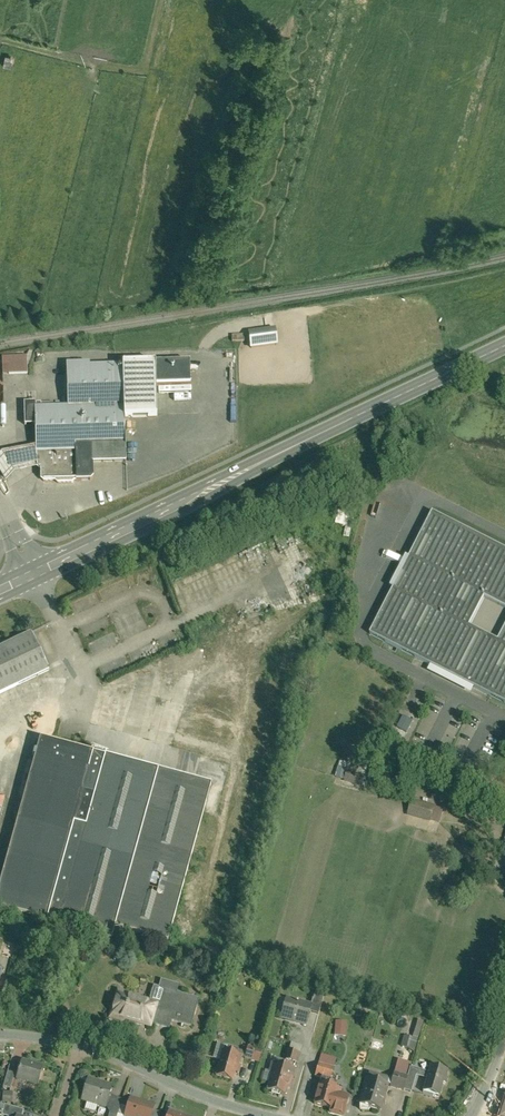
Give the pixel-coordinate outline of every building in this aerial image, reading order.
[(19,50),(9,48),(7,58),(17,60),(19,50)] [(279,329),(250,332),(252,349),(280,345),(279,329)] [(10,357),(10,375),(29,374),(29,357),(10,357)] [(195,361),(65,365),(66,408),(37,409),(38,425),(39,465),(42,469),(45,469),(45,479),(48,482),(56,482),(60,485),(74,484),(78,481),(94,481),(97,478),(97,465),(129,464),(128,418),(162,417),(162,386),(195,385),(195,361)] [(24,425),(38,425),(37,409),(37,404),(23,405),(24,425)] [(348,525),(351,511),(340,509),(337,524),(348,525)] [(435,512),(372,634),(504,703),(504,633),(502,641),(472,626),(486,598),(504,607),(504,548),(435,512)] [(124,585),(111,589),(112,595),(125,591),(124,585)] [(139,629),(148,625),(137,602),(129,606),(139,629)] [(127,610),(117,613),(126,637),(136,633),(127,610)] [(51,669),(33,632),(0,648),(0,693),(51,669)] [(247,685),(258,686),(260,661),(250,660),(247,685)] [(215,692),(216,683),(194,682),(194,691),(215,692)] [(260,688),(258,697),(284,701),(285,692),(260,688)] [(21,725),(44,717),(42,710),(18,718),(21,725)] [(212,716),(210,725),(237,732),(239,723),(212,716)] [(392,744),(402,748),(413,721),(403,717),(392,744)] [(207,736),(227,743),(230,734),(210,727),(207,736)] [(42,739),(0,889),(0,907),(99,935),(113,938),(116,928),(169,943),(212,786),(42,739)] [(339,776),(347,778),(350,769),(351,763),(343,761),(339,776)] [(347,778),(347,781),(365,785),(368,774),(364,773),(350,769),(347,778)] [(8,795),(0,797),(0,820),(8,795)] [(413,807),(410,815),(432,822),(433,820),(435,814),(413,807)] [(435,814),(433,820),(441,822),(446,809),(437,807),(435,814)] [(5,938),(1,953),(12,957),(17,942),(5,938)] [(221,949),(206,945),(203,955),(202,959),(217,963),(221,949)] [(181,985),(163,980),(161,987),(160,989),(165,990),(155,1024),(172,1029),(175,1021),(193,1026),(201,999),(178,993),(181,985)] [(155,1024),(165,990),(160,989),(161,987),(156,985),(151,1003),(128,996),(130,992),(118,988),(109,1020),(125,1025),(126,1022),(154,1030),(155,1024)] [(314,1003),(312,1012),(321,1014),(326,998),(315,995),(313,1002),(314,1003)] [(282,1020),(308,1026),(312,1012),(314,1003),(313,1002),(289,996),(282,1020)] [(350,1021),(337,1021),(337,1036),(350,1036),(350,1021)] [(415,1038),(406,1035),(403,1047),(412,1049),(415,1038)] [(224,1050),(245,1056),(247,1057),(248,1051),(219,1043),(215,1057),(222,1059),(224,1050)] [(291,1051),(302,1053),(304,1046),(293,1043),(291,1051)] [(250,1046),(248,1051),(247,1057),(246,1059),(261,1063),(265,1050),(250,1046)] [(245,1056),(224,1050),(222,1059),(217,1075),(234,1080),(236,1073),(240,1074),(245,1056)] [(290,1050),(287,1060),(300,1064),(303,1054),(302,1053),(291,1051),(290,1050)] [(275,1057),(274,1063),(295,1069),(298,1070),(300,1064),(287,1060),(275,1057)] [(45,1065),(23,1058),(18,1074),(17,1079),(19,1079),(38,1086),(45,1065)] [(406,1092),(406,1090),(412,1068),(414,1064),(400,1060),(395,1079),(393,1087),(392,1088),(406,1092)] [(323,1078),(333,1081),(337,1067),(320,1062),(316,1076),(323,1078)] [(287,1096),(295,1069),(274,1063),(269,1081),(271,1082),(269,1091),(287,1096)] [(451,1072),(432,1067),(430,1073),(429,1079),(425,1093),(443,1098),(451,1072)] [(418,1076),(429,1079),(430,1073),(412,1068),(406,1090),(413,1092),(418,1076)] [(17,1079),(18,1074),(10,1072),(6,1086),(16,1090),(19,1079),(17,1079)] [(393,1087),(395,1079),(371,1073),(369,1080),(391,1086),(393,1087)] [(108,1108),(113,1094),(116,1084),(90,1075),(82,1100),(108,1108)] [(384,1111),(391,1086),(369,1080),(367,1080),(361,1105),(384,1111)] [(351,1096),(344,1094),(345,1090),(332,1086),(321,1083),(315,1105),(333,1110),(332,1113),(342,1115),(345,1115),(351,1096)] [(15,1092),(5,1092),(4,1102),(14,1102),(15,1092)] [(124,1099),(114,1096),(108,1115),(111,1115),(119,1115),(120,1114),(124,1099)] [(132,1096),(131,1102),(126,1115),(154,1115),(156,1110),(158,1104),(132,1096)] [(131,1102),(124,1099),(120,1114),(126,1115),(131,1102)] [(23,1115),(24,1115),(26,1111),(8,1105),(5,1115),(9,1115),(18,1115),(23,1115)]
